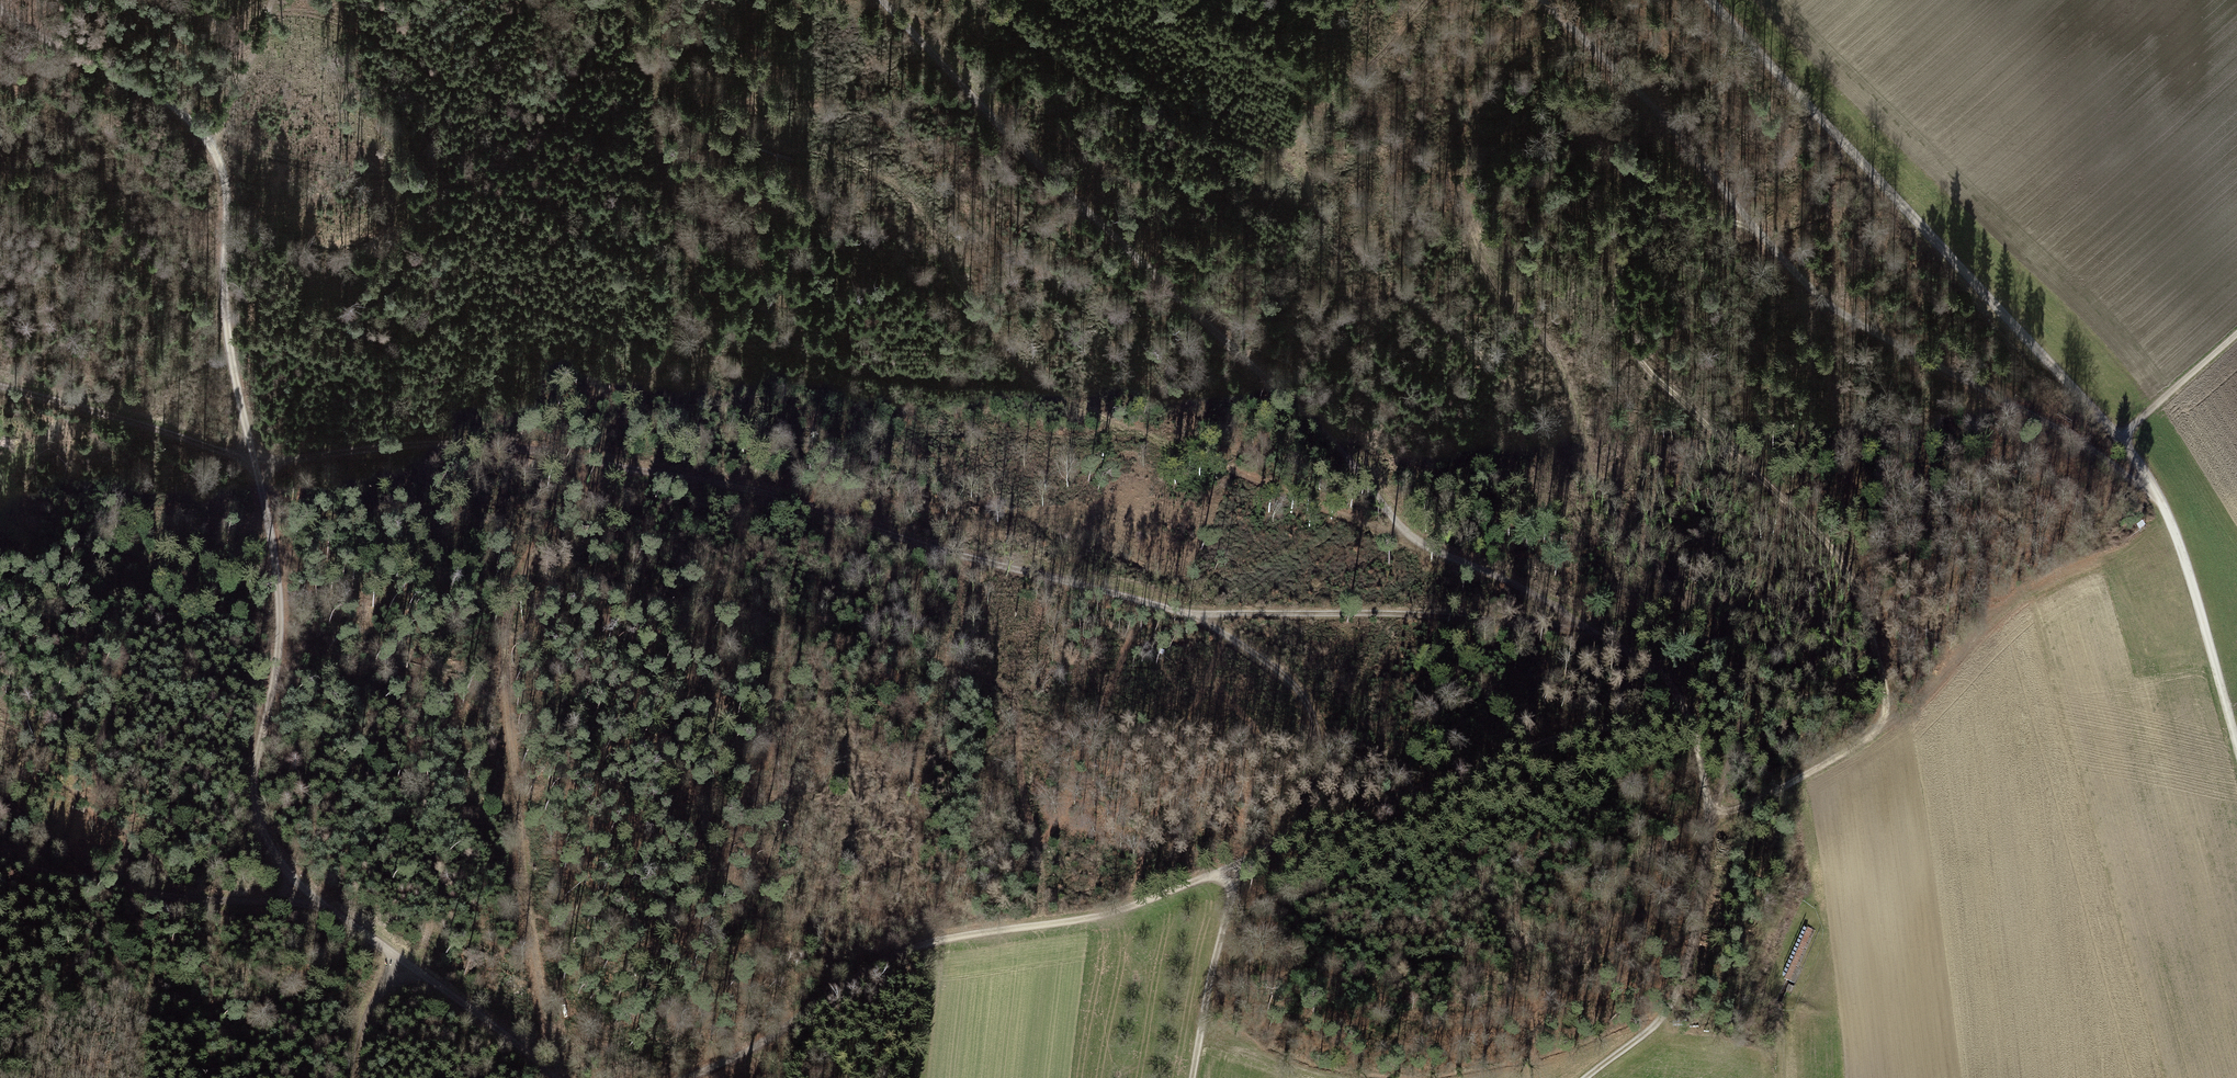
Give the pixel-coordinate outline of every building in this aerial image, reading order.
[(1785,984),(1792,987),(1816,934),(1809,931),(1785,984)]
